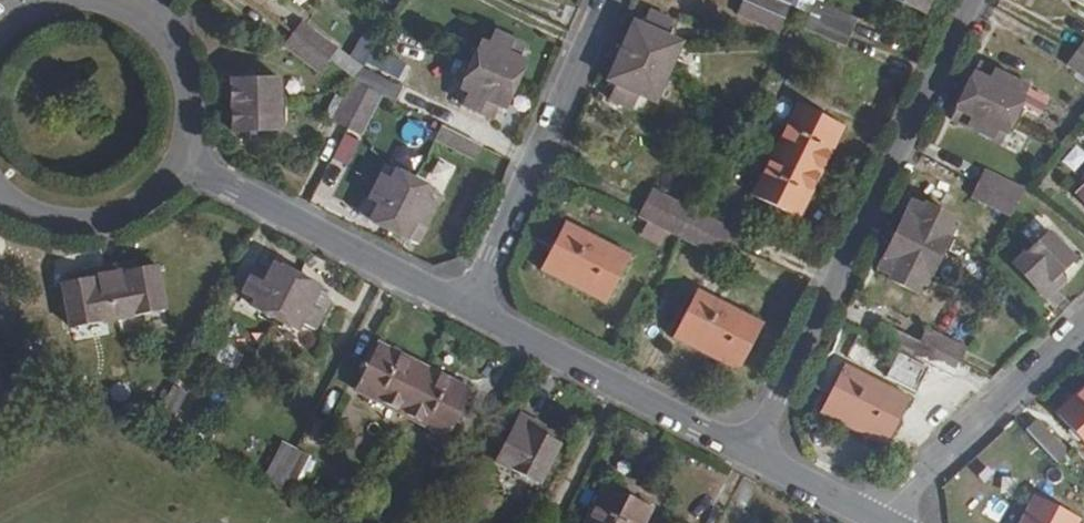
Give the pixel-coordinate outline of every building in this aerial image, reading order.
[(780,0),(744,0),(742,3),(783,22),(790,5),(780,0)] [(806,12),(844,28),(850,14),(818,0),(811,0),(806,12)] [(930,0),(902,0),(925,11),(930,0)] [(783,22),(742,3),(738,14),(778,32),(783,22)] [(802,21),(839,39),(844,28),(806,12),(802,21)] [(650,14),(645,28),(658,34),(671,40),(677,26),(650,14)] [(839,40),(839,39),(802,21),(801,23),(839,40)] [(633,23),(621,51),(645,62),(658,34),(645,28),(633,23)] [(299,28),(293,35),(329,62),(334,54),(299,28)] [(350,57),(363,64),(376,41),(363,33),(350,57)] [(664,82),(668,73),(680,44),(671,40),(658,34),(645,62),(621,51),(616,61),(664,82)] [(329,62),(293,35),(281,52),(317,78),(329,62)] [(494,48),(519,59),(524,49),(499,37),(494,48)] [(471,66),(514,85),(524,63),(519,59),(494,48),(482,43),(471,66)] [(1081,44),(1073,54),(1083,62),(1083,47),(1081,44)] [(399,79),(406,65),(378,52),(371,67),(399,79)] [(328,65),(352,78),(359,66),(335,53),(328,65)] [(1073,54),(1064,67),(1083,82),(1083,62),(1073,54)] [(664,82),(616,61),(608,80),(618,85),(610,101),(638,113),(645,98),(654,102),(664,82)] [(978,62),(963,91),(1014,115),(1028,87),(978,62)] [(504,108),(514,85),(471,66),(460,89),(473,94),(499,105),(504,108)] [(234,81),(233,108),(279,106),(279,80),(234,81)] [(368,89),(401,106),(404,99),(364,80),(362,86),(368,89)] [(337,134),(343,137),(368,89),(362,86),(337,134)] [(368,89),(343,137),(364,147),(383,108),(397,114),(401,106),(368,89)] [(1014,115),(963,91),(950,118),(1001,141),(1014,115)] [(492,117),(499,105),(473,94),(468,107),(492,117)] [(772,150),(820,172),(842,126),(796,103),(772,150)] [(279,106),(233,108),(233,131),(279,132),(279,106)] [(432,147),(439,134),(435,132),(429,145),(432,147)] [(477,151),(439,134),(432,147),(471,164),(477,151)] [(799,217),(820,172),(772,150),(751,191),(799,217)] [(361,217),(390,231),(415,180),(386,165),(361,217)] [(982,185),(1016,202),(1024,187),(990,171),(982,185)] [(415,180),(390,231),(415,243),(440,193),(415,180)] [(977,196),(1011,212),(1016,202),(982,185),(977,196)] [(1016,202),(1011,212),(1016,213),(1027,188),(1024,187),(1016,202)] [(657,192),(649,207),(682,222),(690,207),(688,207),(657,192)] [(948,240),(950,237),(953,227),(948,225),(952,216),(924,202),(922,206),(910,201),(895,231),(913,239),(922,226),(948,240)] [(643,219),(678,236),(684,222),(682,222),(649,207),(643,219)] [(684,222),(728,244),(735,231),(690,207),(682,222),(684,222)] [(565,222),(542,268),(605,301),(628,254),(565,222)] [(684,222),(678,236),(722,258),(728,244),(684,222)] [(931,275),(948,240),(922,226),(913,239),(895,231),(891,240),(909,249),(903,261),(931,275)] [(1047,234),(1077,262),(1078,260),(1050,231),(1047,234)] [(1063,273),(1077,262),(1047,234),(1014,265),(1046,297),(1067,278),(1063,273)] [(926,287),(931,275),(903,261),(909,249),(891,240),(877,268),(889,273),(887,276),(916,291),(920,284),(926,287)] [(275,318),(297,276),(272,264),(269,269),(256,263),(244,292),(255,297),(250,306),(275,318)] [(141,268),(106,276),(117,327),(173,316),(165,273),(144,278),(141,268)] [(117,327),(106,276),(90,279),(91,288),(70,292),(80,335),(117,327)] [(319,287),(297,276),(275,318),(297,329),(303,321),(313,326),(328,298),(317,293),(319,287)] [(698,289),(674,337),(737,368),(761,321),(698,289)] [(876,335),(914,353),(920,342),(882,322),(876,335)] [(920,342),(960,362),(966,348),(927,329),(920,342)] [(400,414),(424,366),(376,342),(353,390),(400,414)] [(953,373),(960,362),(920,342),(914,353),(953,373)] [(897,355),(886,378),(915,391),(925,367),(897,355)] [(845,365),(822,411),(884,443),(907,396),(845,365)] [(469,389),(424,366),(400,414),(446,437),(469,389)] [(1057,411),(1083,440),(1083,386),(1057,411)] [(184,393),(171,387),(151,425),(164,432),(184,393)] [(543,426),(519,414),(498,454),(541,476),(558,442),(540,432),(543,426)] [(1055,461),(1068,449),(1037,416),(1024,428),(1055,461)] [(269,485),(286,445),(281,443),(262,482),(269,485)] [(293,448),(286,445),(269,485),(274,488),(293,448)] [(307,455),(293,448),(274,488),(288,494),(307,455)] [(654,506),(605,482),(584,522),(645,522),(654,506)] [(1081,517),(1034,494),(1018,522),(1078,522),(1081,517)]
